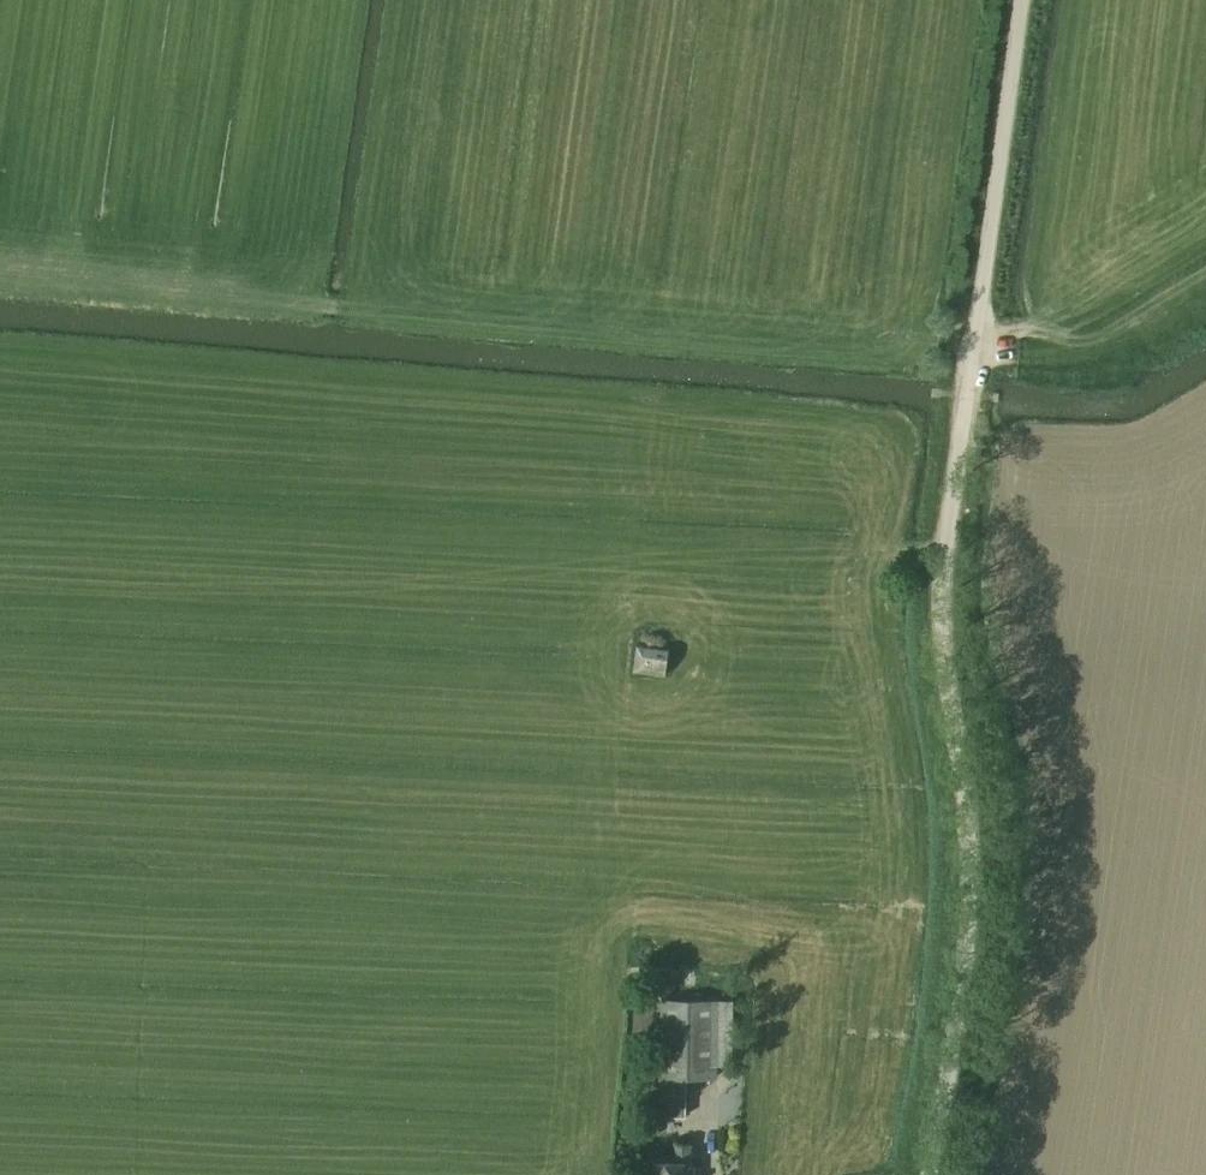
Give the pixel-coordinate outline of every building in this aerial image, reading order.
[(629,649),(629,675),(671,675),(671,649),(629,649)] [(690,998),(662,998),(661,1037),(668,1037),(668,1056),(661,1056),(660,1114),(687,1114),(687,1076),(717,1076),(718,997),(690,997),(690,998)] [(694,1158),(691,1158),(692,1142),(676,1141),(676,1160),(658,1160),(658,1174),(693,1174),(694,1158)]
